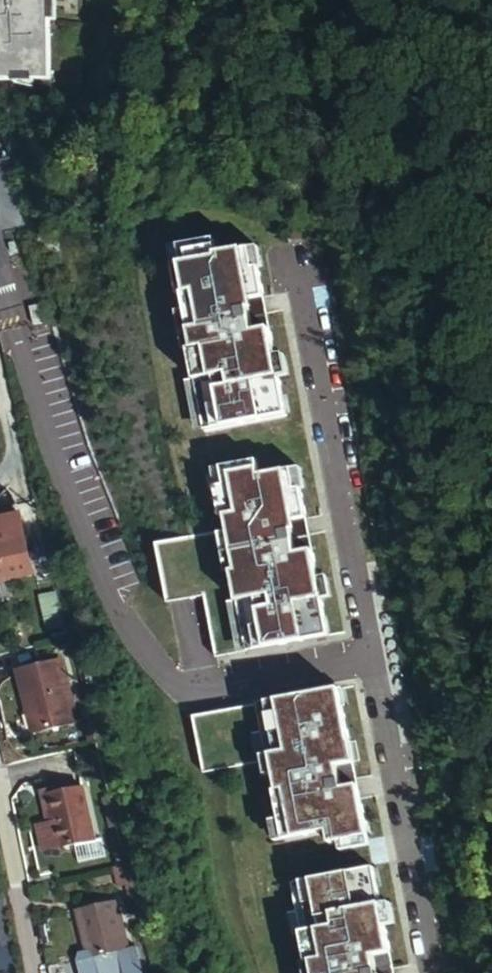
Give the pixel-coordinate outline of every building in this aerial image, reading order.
[(43,78),(47,0),(0,0),(0,75),(43,78)] [(286,226),(289,240),(303,237),(300,223),(286,226)] [(205,431),(287,415),(279,376),(276,355),(259,267),(254,268),(250,248),(219,254),(215,238),(180,245),(183,263),(174,265),(180,296),(184,295),(187,310),(194,349),(197,366),(193,367),(195,378),(199,400),(205,431)] [(174,265),(183,263),(180,245),(170,247),(174,265)] [(259,267),(261,267),(258,246),(250,248),(254,268),(259,267)] [(29,306),(33,324),(43,322),(39,304),(29,306)] [(194,349),(187,310),(182,311),(179,312),(186,350),(194,349)] [(276,355),(279,376),(288,374),(284,354),(276,355)] [(191,401),(199,400),(195,378),(187,380),(191,401)] [(296,490),(292,470),(261,476),(258,461),(222,468),(225,486),(216,488),(224,530),(156,542),(167,602),(204,595),(215,657),(328,636),(321,598),(317,577),(301,490),(296,490)] [(212,469),(216,488),(225,486),(222,468),(212,469)] [(292,470),(296,490),(301,490),(303,489),(300,468),(297,469),(292,470)] [(36,570),(26,528),(22,511),(0,516),(0,578),(36,570)] [(317,577),(321,598),(330,597),(325,575),(317,577)] [(56,591),(38,595),(45,630),(63,626),(56,591)] [(77,720),(62,657),(22,666),(36,729),(77,720)] [(329,847),(367,840),(352,762),(345,763),(341,743),(348,742),(338,689),(192,716),(203,772),(271,759),(277,794),(273,795),(283,843),(327,835),(329,847)] [(93,838),(81,784),(47,791),(53,819),(37,823),(43,849),(59,845),(93,838)] [(372,870),(291,886),(306,964),(310,964),(312,972),(392,972),(372,870)] [(76,959),(72,960),(73,961),(51,965),(52,972),(137,972),(131,946),(123,948),(112,898),(75,907),(85,949),(74,952),(76,959)] [(8,948),(0,905),(0,949),(8,948)] [(13,972),(8,948),(0,949),(0,972),(13,972)]
